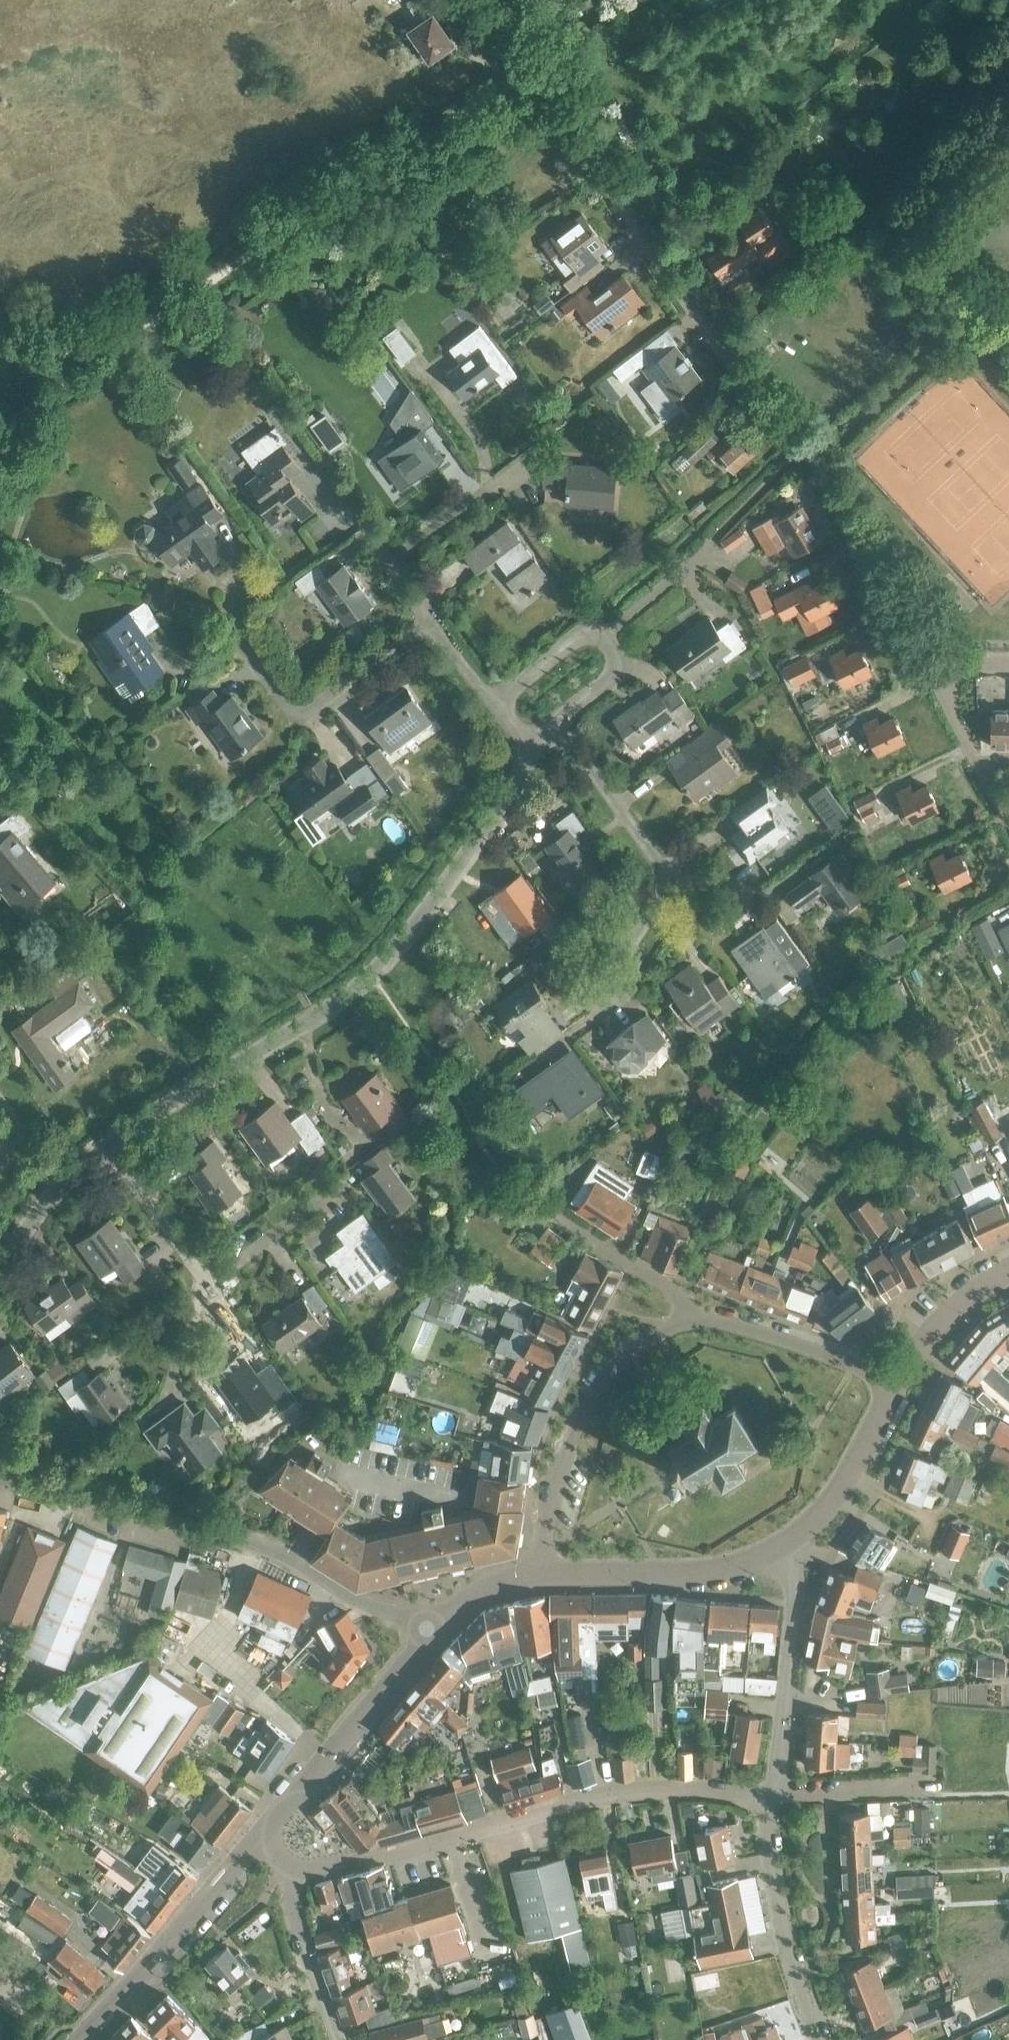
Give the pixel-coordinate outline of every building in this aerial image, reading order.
[(454,44),(424,0),(410,0),(408,2),(422,23),(411,30),(413,33),(410,35),(417,45),(420,43),(432,60),(454,44)] [(760,254),(766,263),(785,250),(774,233),(777,231),(762,209),(739,224),(745,232),(707,257),(733,296),(753,283),(742,266),(760,254)] [(571,275),(564,280),(572,291),(598,271),(591,261),(609,248),(583,214),(544,243),(566,273),(568,271),(571,275)] [(602,335),(644,302),(625,277),(596,298),(588,286),(563,305),(574,319),(584,311),(602,335)] [(384,337),(404,363),(417,353),(397,327),(384,337)] [(496,375),(503,385),(517,374),(480,327),(460,342),(471,356),(449,373),(467,396),(496,375)] [(686,390),(701,379),(677,346),(679,344),(668,329),(614,369),(623,381),(645,364),(648,367),(645,370),(653,381),(642,390),(665,420),(681,408),(675,400),(681,395),(682,396),(687,392),(686,390)] [(380,460),(402,490),(443,459),(422,430),(434,421),(412,390),(393,423),(406,442),(380,460)] [(722,456),(736,471),(758,452),(736,428),(708,454),(715,462),(722,456)] [(682,451),(694,464),(718,442),(706,429),(682,451)] [(296,511),(302,520),(315,511),(291,477),(302,470),(283,443),(259,460),(266,469),(249,481),(262,500),(258,502),(275,526),(296,511)] [(168,466),(183,488),(198,478),(183,456),(168,466)] [(568,506),(612,509),(616,469),(573,466),(574,461),(549,459),(546,491),(555,491),(556,484),(570,485),(568,506)] [(212,535),(217,531),(210,522),(223,513),(201,483),(188,493),(195,503),(157,530),(153,525),(145,524),(138,529),(137,537),(142,544),(150,546),(157,541),(173,563),(192,549),(205,567),(225,553),(212,535)] [(801,550),(819,539),(800,506),(774,521),(771,517),(753,528),(769,553),(794,538),(801,550)] [(522,600),(550,579),(508,522),(465,553),(479,572),(497,559),(511,578),(508,580),(522,600)] [(721,541),(728,552),(748,538),(740,527),(721,541)] [(345,566),(328,579),(318,565),(296,581),(306,595),(319,586),(346,624),(373,604),(345,566)] [(811,618),(838,605),(827,582),(814,588),(811,583),(797,589),(811,618)] [(743,589),(753,609),(763,604),(753,584),(743,589)] [(772,600),(761,607),(765,615),(777,609),(772,600)] [(128,695),(132,701),(145,693),(141,686),(160,673),(146,653),(153,648),(145,635),(161,624),(147,603),(92,642),(103,659),(101,660),(126,696),(128,695)] [(729,622),(718,630),(710,619),(693,631),(696,635),(689,640),(687,638),(669,651),(690,679),(730,649),(735,656),(747,647),(729,622)] [(845,686),(872,673),(860,650),(847,656),(845,651),(831,657),(845,686)] [(805,666),(793,672),(798,683),(811,676),(805,666)] [(677,690),(689,707),(696,702),(684,685),(677,690)] [(414,731),(417,735),(432,724),(407,689),(368,717),(390,748),(414,731)] [(234,697),(224,705),(214,690),(187,710),(197,724),(204,719),(231,757),(262,735),(251,719),(249,721),(242,712),(244,711),(234,697)] [(696,716),(689,707),(677,690),(664,699),(658,692),(617,722),(633,743),(673,714),(682,726),(696,716)] [(991,710),(991,746),(1008,746),(1008,710),(991,710)] [(878,754),(905,741),(894,718),(881,724),(878,719),(864,726),(878,754)] [(716,783),(718,787),(738,773),(721,750),(732,742),(719,724),(669,761),(696,798),(716,783)] [(815,734),(820,744),(840,734),(835,724),(815,734)] [(841,734),(828,741),(831,751),(846,744),(841,734)] [(370,757),(397,794),(408,786),(381,749),(370,757)] [(337,765),(331,770),(323,759),(307,771),(315,781),(296,795),(314,819),(336,803),(350,823),(368,810),(372,815),(381,808),(378,803),(390,794),(378,777),(357,793),(337,765)] [(912,822),(939,809),(927,786),(914,792),(911,787),(898,794),(912,822)] [(737,843),(751,863),(778,844),(772,836),(785,827),(770,807),(778,801),(769,788),(733,814),(749,835),(737,843)] [(878,812),(874,803),(859,810),(866,819),(878,812)] [(20,909),(54,881),(18,838),(31,828),(16,811),(0,824),(0,841),(2,843),(0,844),(3,847),(0,849),(0,879),(7,888),(5,890),(20,909)] [(549,847),(576,886),(598,869),(574,836),(585,828),(574,813),(558,824),(566,835),(549,847)] [(839,911),(865,892),(847,868),(851,865),(843,853),(813,875),(814,877),(775,905),(790,926),(803,917),(801,914),(816,904),(812,899),(824,890),(839,911)] [(945,890),(972,877),(961,854),(948,860),(945,855),(931,862),(945,890)] [(905,871),(894,876),(899,888),(911,882),(905,871)] [(533,918),(547,908),(527,881),(513,891),(509,885),(482,905),(499,929),(512,920),(523,935),(538,924),(533,918)] [(809,965),(797,948),(778,921),(766,930),(764,926),(731,950),(766,998),(799,975),(798,973),(809,965)] [(999,930),(1008,949),(1008,925),(999,930)] [(16,1030),(56,1086),(75,1073),(47,1035),(93,1003),(79,984),(93,974),(85,962),(51,987),(59,999),(16,1030)] [(720,977),(708,986),(692,965),(666,985),(676,999),(671,1003),(680,1015),(685,1011),(701,1033),(740,1004),(720,977)] [(543,1004),(547,1001),(534,983),(519,994),(517,992),(498,1006),(532,1054),(563,1031),(543,1004)] [(625,1071),(639,1072),(648,1063),(649,1056),(666,1040),(649,1016),(632,1024),(609,1045),(609,1052),(625,1071)] [(554,1092),(571,1115),(603,1092),(573,1050),(515,1093),(531,1115),(545,1105),(542,1101),(554,1092)] [(382,1120),(392,1134),(411,1120),(378,1075),(346,1098),(369,1130),(382,1120)] [(971,1108),(990,1144),(1002,1137),(983,1101),(971,1108)] [(304,1112),(289,1123),(276,1104),(244,1128),(268,1161),(299,1138),(310,1153),(326,1142),(304,1112)] [(819,1129),(829,1137),(834,1130),(825,1122),(819,1129)] [(738,1135),(748,1144),(754,1138),(743,1129),(738,1135)] [(198,1196),(212,1214),(242,1192),(221,1163),(227,1158),(215,1142),(198,1154),(206,1164),(192,1174),(205,1191),(198,1196)] [(394,1215),(416,1198),(390,1162),(394,1159),(385,1148),(365,1163),(373,1173),(364,1180),(376,1196),(379,1194),(394,1215)] [(664,1156),(645,1148),(636,1171),(655,1179),(664,1156)] [(580,1206),(577,1209),(616,1234),(630,1213),(620,1207),(634,1185),(597,1160),(571,1200),(580,1206)] [(980,1208),(971,1190),(963,1194),(968,1205),(964,1207),(983,1247),(1008,1235),(1008,1206),(1005,1197),(980,1208)] [(900,1223),(886,1203),(879,1192),(852,1211),(871,1238),(888,1225),(890,1227),(880,1244),(884,1246),(880,1248),(884,1254),(866,1265),(869,1269),(865,1271),(870,1279),(873,1277),(887,1299),(909,1286),(890,1249),(892,1245),(901,1228),(898,1225),(900,1223)] [(886,1203),(900,1223),(909,1218),(895,1197),(886,1203)] [(913,1244),(929,1275),(976,1250),(960,1220),(958,1220),(952,1208),(927,1220),(934,1233),(913,1244)] [(381,1287),(395,1277),(370,1241),(379,1234),(364,1213),(346,1226),(354,1238),(328,1257),(337,1269),(340,1267),(358,1292),(375,1279),(381,1287)] [(653,1264),(678,1274),(692,1238),(691,1238),(695,1228),(660,1215),(650,1242),(648,1242),(642,1257),(653,1262),(653,1264)] [(127,1282),(146,1268),(134,1252),(135,1251),(112,1219),(79,1243),(102,1275),(115,1266),(127,1282)] [(533,1252),(552,1265),(569,1241),(550,1227),(533,1252)] [(929,1275),(913,1244),(909,1236),(892,1245),(890,1249),(909,1286),(929,1275)] [(757,1251),(769,1256),(774,1242),(762,1237),(757,1251)] [(788,1260),(810,1269),(819,1247),(803,1240),(800,1247),(794,1245),(788,1260)] [(715,1287),(727,1257),(711,1250),(699,1281),(715,1287)] [(823,1290),(816,1308),(820,1309),(814,1325),(842,1335),(874,1309),(858,1288),(860,1287),(832,1250),(823,1257),(848,1290),(841,1294),(844,1298),(841,1300),(832,1289),(828,1292),(823,1290)] [(575,1284),(608,1301),(623,1270),(595,1255),(585,1275),(581,1273),(575,1284)] [(738,1296),(750,1266),(727,1257),(715,1287),(738,1296)] [(758,1304),(770,1273),(750,1266),(738,1296),(758,1304)] [(813,1276),(825,1282),(826,1282),(824,1280),(827,1273),(818,1268),(814,1276),(813,1276)] [(782,1313),(794,1283),(774,1275),(762,1306),(782,1313)] [(822,1290),(825,1282),(813,1276),(805,1287),(794,1283),(782,1313),(805,1322),(811,1306),(816,1308),(823,1290),(822,1290)] [(84,1286),(73,1294),(63,1280),(27,1306),(50,1338),(97,1304),(84,1286)] [(443,1296),(459,1302),(465,1287),(449,1281),(443,1296)] [(592,1331),(608,1301),(575,1284),(572,1291),(575,1292),(563,1316),(592,1331)] [(266,1326),(284,1351),(322,1324),(316,1315),(329,1306),(315,1286),(306,1293),(307,1296),(266,1326)] [(1006,1307),(983,1320),(1002,1344),(1008,1349),(1008,1311),(1006,1307)] [(534,1336),(549,1343),(550,1341),(578,1356),(589,1336),(544,1313),(538,1325),(506,1308),(501,1321),(534,1336)] [(395,1345),(426,1359),(441,1324),(412,1311),(404,1330),(402,1329),(395,1345)] [(1008,1364),(1008,1349),(1002,1344),(983,1320),(965,1341),(1001,1372),(1008,1364)] [(568,1377),(578,1356),(550,1341),(549,1343),(534,1336),(530,1346),(512,1337),(505,1352),(536,1366),(539,1361),(568,1377)] [(1001,1372),(965,1341),(948,1361),(976,1384),(985,1373),(994,1381),(992,1383),(1008,1398),(1008,1380),(1001,1373),(1001,1372)] [(34,1374),(10,1343),(0,1351),(0,1401),(34,1374)] [(46,1364),(53,1375),(68,1365),(61,1354),(46,1364)] [(297,1397),(274,1366),(262,1375),(259,1372),(257,1373),(246,1359),(218,1379),(247,1420),(265,1407),(271,1416),(297,1397)] [(552,1408),(568,1377),(539,1361),(536,1366),(523,1392),(552,1408)] [(35,1376),(46,1390),(56,1382),(46,1368),(35,1376)] [(100,1373),(91,1380),(83,1369),(59,1387),(67,1398),(79,1390),(102,1421),(127,1403),(117,1390),(114,1392),(100,1373)] [(924,1410),(958,1426),(973,1392),(961,1386),(963,1382),(942,1372),(924,1410)] [(501,1442),(534,1448),(535,1441),(538,1442),(550,1411),(525,1401),(526,1398),(498,1387),(490,1408),(510,1416),(501,1442)] [(734,1403),(714,1416),(704,1400),(678,1416),(688,1432),(667,1445),(676,1458),(666,1464),(674,1477),(684,1471),(692,1484),(713,1471),(722,1486),(748,1470),(738,1455),(759,1442),(734,1403)] [(207,1407),(196,1416),(186,1403),(147,1431),(159,1448),(169,1441),(192,1473),(222,1451),(210,1435),(221,1427),(207,1407)] [(953,1435),(958,1426),(924,1410),(910,1439),(940,1453),(949,1432),(953,1435)] [(534,1448),(501,1442),(486,1440),(485,1447),(496,1449),(490,1474),(524,1479),(527,1480),(534,1448)] [(1008,1467),(1008,1449),(996,1442),(989,1457),(1008,1467)] [(934,1477),(944,1481),(950,1468),(905,1450),(892,1482),(910,1489),(906,1499),(923,1505),(934,1477)] [(313,1558),(358,1586),(400,1577),(476,1560),(516,1551),(523,1507),(520,1506),(524,1479),(490,1474),(490,1475),(481,1474),(477,1501),(485,1502),(487,1512),(466,1517),(446,1522),(442,1505),(422,1510),(426,1526),(391,1534),(366,1540),(337,1521),(353,1496),(338,1487),(322,1477),(331,1463),(314,1452),(305,1466),(290,1456),(290,1457),(259,1488),(259,1489),(315,1524),(329,1533),(313,1558)] [(944,1493),(968,1503),(978,1480),(953,1470),(944,1493)] [(8,1510),(0,1508),(0,1541),(8,1510)] [(868,1562),(878,1568),(884,1559),(883,1558),(894,1540),(866,1523),(849,1552),(867,1563),(868,1562)] [(954,1556),(958,1547),(963,1548),(970,1531),(953,1525),(942,1551),(954,1556)] [(31,1626),(65,1541),(29,1526),(0,1598),(0,1613),(31,1626)] [(29,1652),(67,1667),(118,1543),(80,1528),(29,1652)] [(901,1550),(931,1565),(937,1553),(907,1538),(901,1550)] [(175,1607),(188,1562),(130,1547),(124,1570),(157,1579),(148,1613),(167,1618),(170,1605),(175,1607)] [(188,1562),(175,1607),(214,1618),(227,1572),(202,1565),(205,1556),(191,1552),(188,1562)] [(845,1613),(851,1614),(856,1602),(871,1608),(884,1575),(859,1565),(855,1576),(832,1567),(818,1602),(845,1613)] [(282,1635),(293,1640),(313,1596),(260,1572),(240,1616),(267,1629),(265,1633),(263,1632),(258,1642),(282,1653),(287,1642),(280,1639),(282,1635)] [(926,1594),(952,1603),(957,1589),(931,1581),(926,1594)] [(622,1595),(623,1632),(630,1632),(630,1629),(633,1630),(634,1626),(645,1626),(650,1594),(622,1595)] [(675,1622),(677,1597),(653,1594),(648,1632),(647,1649),(653,1649),(653,1634),(675,1637),(676,1622),(675,1622)] [(597,1654),(597,1631),(596,1595),(551,1596),(552,1621),(555,1621),(555,1637),(552,1637),(554,1648),(556,1658),(559,1678),(598,1676),(597,1654)] [(597,1631),(623,1632),(622,1595),(596,1595),(597,1631)] [(554,1648),(552,1637),(546,1597),(516,1603),(526,1653),(531,1680),(541,1678),(537,1658),(532,1659),(531,1652),(541,1650),(542,1660),(556,1658),(554,1648)] [(706,1679),(705,1637),(705,1626),(707,1601),(677,1597),(675,1622),(676,1622),(675,1637),(676,1691),(706,1690),(706,1679)] [(709,1637),(721,1638),(747,1640),(750,1605),(712,1602),(709,1637)] [(518,1654),(526,1653),(516,1603),(485,1611),(495,1654),(517,1647),(518,1654)] [(765,1652),(776,1653),(780,1607),(752,1605),(749,1636),(767,1638),(765,1652)] [(851,1614),(845,1613),(818,1606),(812,1630),(858,1640),(862,1640),(879,1642),(880,1627),(873,1626),(874,1619),(851,1614)] [(469,1663),(495,1654),(485,1611),(444,1654),(464,1672),(469,1663)] [(326,1669),(345,1683),(367,1655),(357,1639),(363,1636),(349,1613),(320,1630),(336,1656),(326,1669)] [(851,1669),(858,1640),(812,1630),(806,1659),(851,1669)] [(721,1638),(709,1637),(705,1637),(706,1679),(723,1678),(721,1638)] [(453,1686),(464,1672),(444,1654),(422,1680),(439,1694),(449,1683),(453,1686)] [(663,1680),(660,1680),(660,1655),(647,1655),(648,1708),(664,1708),(663,1680)] [(218,1690),(212,1699),(150,1656),(26,1706),(26,1707),(149,1792),(203,1716),(213,1723),(230,1698),(218,1690)] [(908,1671),(890,1674),(889,1668),(868,1671),(872,1695),(911,1689),(908,1671)] [(766,1688),(776,1688),(777,1679),(748,1677),(746,1691),(765,1693),(766,1688)] [(438,1695),(439,1694),(422,1680),(404,1700),(421,1714),(424,1718),(425,1718),(433,1724),(439,1717),(459,1735),(470,1723),(449,1704),(438,1695)] [(709,1712),(728,1714),(730,1690),(711,1688),(709,1712)] [(411,1734),(424,1718),(421,1714),(404,1700),(379,1730),(402,1749),(414,1736),(411,1734)] [(859,1716),(885,1717),(886,1703),(860,1701),(859,1716)] [(214,1725),(229,1735),(245,1713),(230,1703),(214,1725)] [(808,1738),(838,1740),(840,1714),(810,1712),(808,1738)] [(755,1749),(759,1750),(762,1729),(755,1728),(757,1716),(738,1713),(732,1753),(754,1756),(755,1749)] [(678,1778),(694,1778),(693,1716),(678,1716),(678,1778)] [(271,1777),(296,1742),(268,1721),(259,1734),(256,1731),(250,1739),(237,1730),(227,1744),(243,1756),(243,1757),(271,1777)] [(902,1735),(901,1744),(917,1745),(918,1736),(902,1735)] [(850,1741),(838,1740),(808,1738),(806,1764),(836,1766),(836,1763),(848,1763),(850,1741)] [(900,1754),(917,1755),(917,1745),(901,1744),(900,1754)] [(924,1771),(937,1772),(938,1747),(925,1746),(924,1771)] [(492,1759),(498,1778),(536,1767),(530,1748),(492,1759)] [(615,1757),(617,1780),(635,1778),(633,1756),(615,1757)] [(567,1765),(573,1788),(597,1782),(591,1759),(567,1765)] [(706,1771),(721,1771),(721,1759),(706,1759),(706,1771)] [(246,1779),(254,1786),(262,1775),(254,1769),(246,1779)] [(391,1828),(386,1822),(363,1793),(368,1789),(354,1771),(339,1782),(343,1786),(322,1803),(323,1805),(311,1814),(326,1833),(338,1824),(361,1852),(362,1851),(391,1828)] [(529,1781),(535,1800),(563,1791),(558,1772),(529,1781)] [(535,1800),(529,1781),(524,1783),(521,1774),(499,1781),(506,1809),(535,1800)] [(204,1804),(237,1829),(251,1810),(219,1785),(204,1804)] [(464,1791),(473,1818),(487,1814),(478,1787),(464,1791)] [(391,1828),(362,1851),(412,1837),(451,1826),(467,1822),(455,1792),(454,1789),(413,1801),(412,1795),(398,1799),(399,1804),(393,1805),(396,1818),(386,1822),(391,1828)] [(702,1862),(733,1856),(724,1803),(710,1805),(707,1799),(701,1800),(702,1807),(694,1809),(696,1817),(692,1818),(702,1862)] [(842,1841),(872,1839),(872,1838),(884,1837),(882,1800),(868,1801),(869,1813),(840,1814),(842,1841)] [(223,1847),(237,1829),(204,1804),(190,1822),(194,1825),(223,1847)] [(914,1832),(931,1832),(931,1807),(915,1806),(914,1832)] [(894,1838),(911,1837),(910,1824),(893,1825),(894,1838)] [(213,1859),(223,1847),(194,1825),(188,1833),(181,1827),(171,1840),(178,1846),(175,1850),(188,1861),(191,1857),(203,1866),(210,1857),(213,1859)] [(692,1872),(680,1874),(671,1834),(631,1843),(637,1873),(651,1870),(653,1880),(674,1875),(680,1903),(697,1899),(692,1872)] [(911,1837),(894,1838),(895,1847),(912,1846),(911,1837)] [(843,1865),(874,1864),(872,1839),(842,1841),(843,1865)] [(106,1871),(131,1890),(141,1874),(103,1846),(95,1856),(110,1866),(106,1871)] [(606,1904),(616,1903),(606,1848),(580,1853),(587,1891),(603,1888),(606,1904)] [(149,1876),(181,1901),(198,1879),(166,1853),(160,1862),(164,1865),(160,1871),(151,1864),(144,1872),(149,1876)] [(571,1970),(590,1966),(564,1857),(511,1870),(528,1941),(562,1932),(571,1970)] [(844,1890),(875,1888),(874,1864),(843,1865),(844,1890)] [(331,1880),(334,1891),(341,1889),(345,1903),(346,1902),(351,1919),(363,1916),(374,1950),(431,1933),(440,1962),(471,1952),(450,1885),(395,1902),(383,1866),(331,1880)] [(711,1870),(697,1873),(700,1882),(704,1902),(682,1907),(687,1934),(695,1933),(701,1965),(754,1954),(738,1878),(713,1883),(711,1870)] [(897,1887),(922,1885),(914,1885),(913,1874),(897,1875),(897,1887)] [(156,1932),(181,1901),(149,1876),(125,1907),(156,1932)] [(338,1906),(334,1891),(331,1880),(316,1885),(323,1910),(338,1906)] [(922,1885),(897,1887),(898,1897),(923,1896),(922,1885)] [(846,1914),(892,1912),(891,1903),(876,1904),(875,1888),(844,1890),(846,1914)] [(28,1910),(64,1932),(73,1918),(37,1896),(28,1910)] [(5,1910),(0,1917),(0,1926),(26,1944),(35,1932),(5,1910)] [(892,1912),(846,1914),(847,1941),(878,1939),(876,1913),(892,1913),(892,1912)] [(109,1958),(124,1971),(152,1936),(129,1918),(124,1915),(114,1926),(116,1928),(102,1945),(107,1949),(105,1952),(110,1956),(109,1958)] [(619,1924),(623,1944),(626,1944),(636,1942),(637,1941),(633,1921),(626,1922),(619,1924)] [(315,1936),(318,1950),(341,1944),(337,1930),(315,1936)] [(892,1945),(907,1941),(904,1930),(889,1935),(892,1945)] [(907,1941),(892,1945),(895,1956),(911,1952),(907,1941)] [(106,1975),(81,1953),(68,1942),(52,1960),(65,1971),(64,1972),(66,1974),(63,1977),(74,1987),(77,1984),(89,1994),(106,1975)] [(240,1952),(236,1955),(227,1946),(206,1963),(231,1993),(240,1986),(243,1989),(247,1985),(244,1982),(251,1976),(251,1975),(255,1971),(247,1961),(240,1952)] [(327,1976),(347,1969),(340,1949),(320,1956),(327,1976)] [(854,1999),(884,1988),(874,1959),(843,1971),(854,1999)] [(334,1996),(354,1989),(347,1969),(327,1976),(334,1996)] [(536,1991),(558,2039),(582,2039),(583,2039),(567,1981),(536,1991)] [(354,1989),(334,1996),(344,2025),(366,2016),(369,2026),(398,2018),(393,2004),(376,2010),(367,1985),(354,1989)] [(884,1988),(854,1999),(864,2027),(895,2016),(884,1988)] [(188,2032),(197,2024),(168,1996),(149,2015),(167,2034),(178,2022),(188,2032)] [(915,2017),(930,2011),(925,1999),(910,2005),(915,2017)] [(930,2011),(915,2017),(919,2026),(934,2019),(930,2011)] [(441,2018),(440,2012),(370,2029),(373,2039),(422,2039),(429,2038),(429,2035),(446,2031),(443,2017),(441,2018)] [(519,2018),(524,2036),(538,2032),(532,2014),(519,2018)] [(724,2036),(725,2039),(781,2039),(776,2026),(767,2027),(764,2017),(746,2023),(746,2027),(724,2036)] [(132,2018),(109,2039),(154,2039),(132,2018)] [(271,2033),(266,2021),(232,2037),(234,2039),(293,2039),(286,2026),(271,2033)] [(901,2030),(876,2039),(905,2039),(901,2030)]
